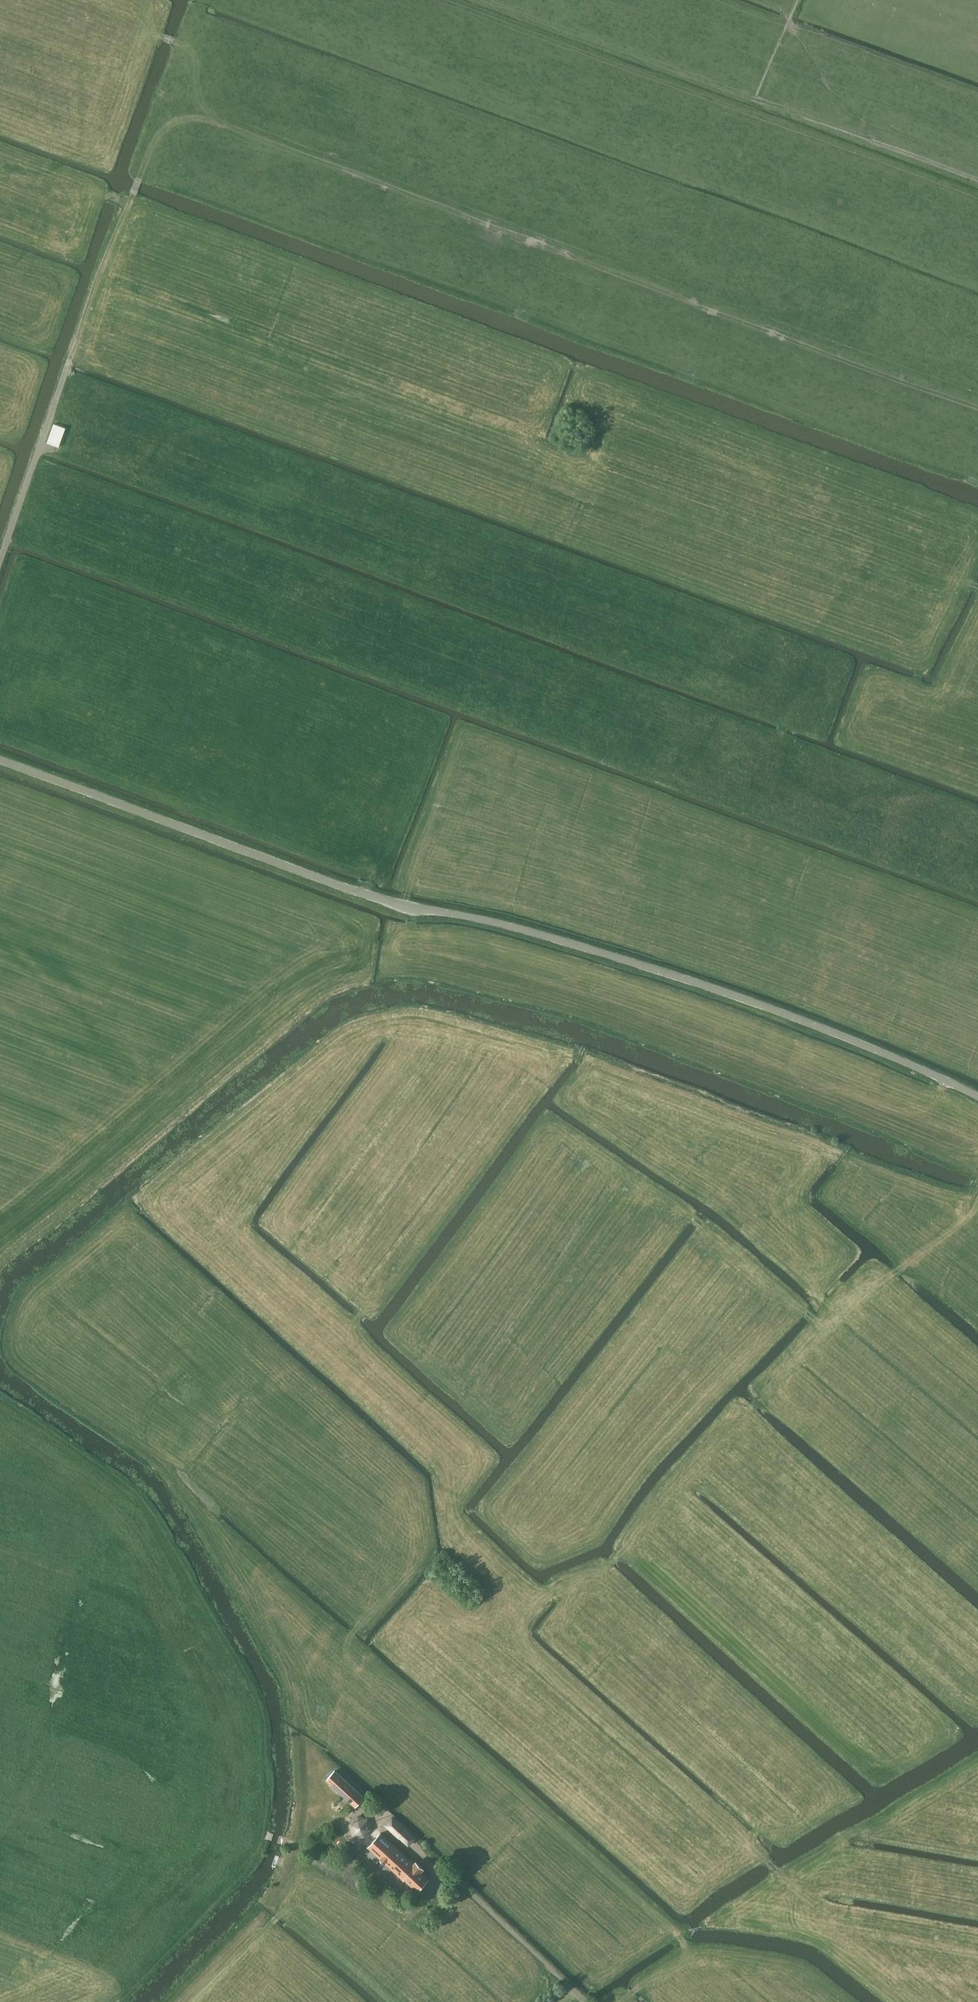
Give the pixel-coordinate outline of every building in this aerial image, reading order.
[(53,424),(46,443),(57,447),(64,428),(53,424)] [(326,1779),(356,1806),(364,1797),(334,1770),(326,1779)] [(379,1817),(406,1840),(411,1834),(385,1810),(379,1817)] [(354,1836),(364,1840),(372,1832),(366,1820),(358,1818),(352,1826),(354,1836)] [(405,1877),(418,1890),(428,1878),(420,1871),(424,1868),(416,1861),(414,1863),(380,1832),(368,1845),(404,1879),(405,1877)]
